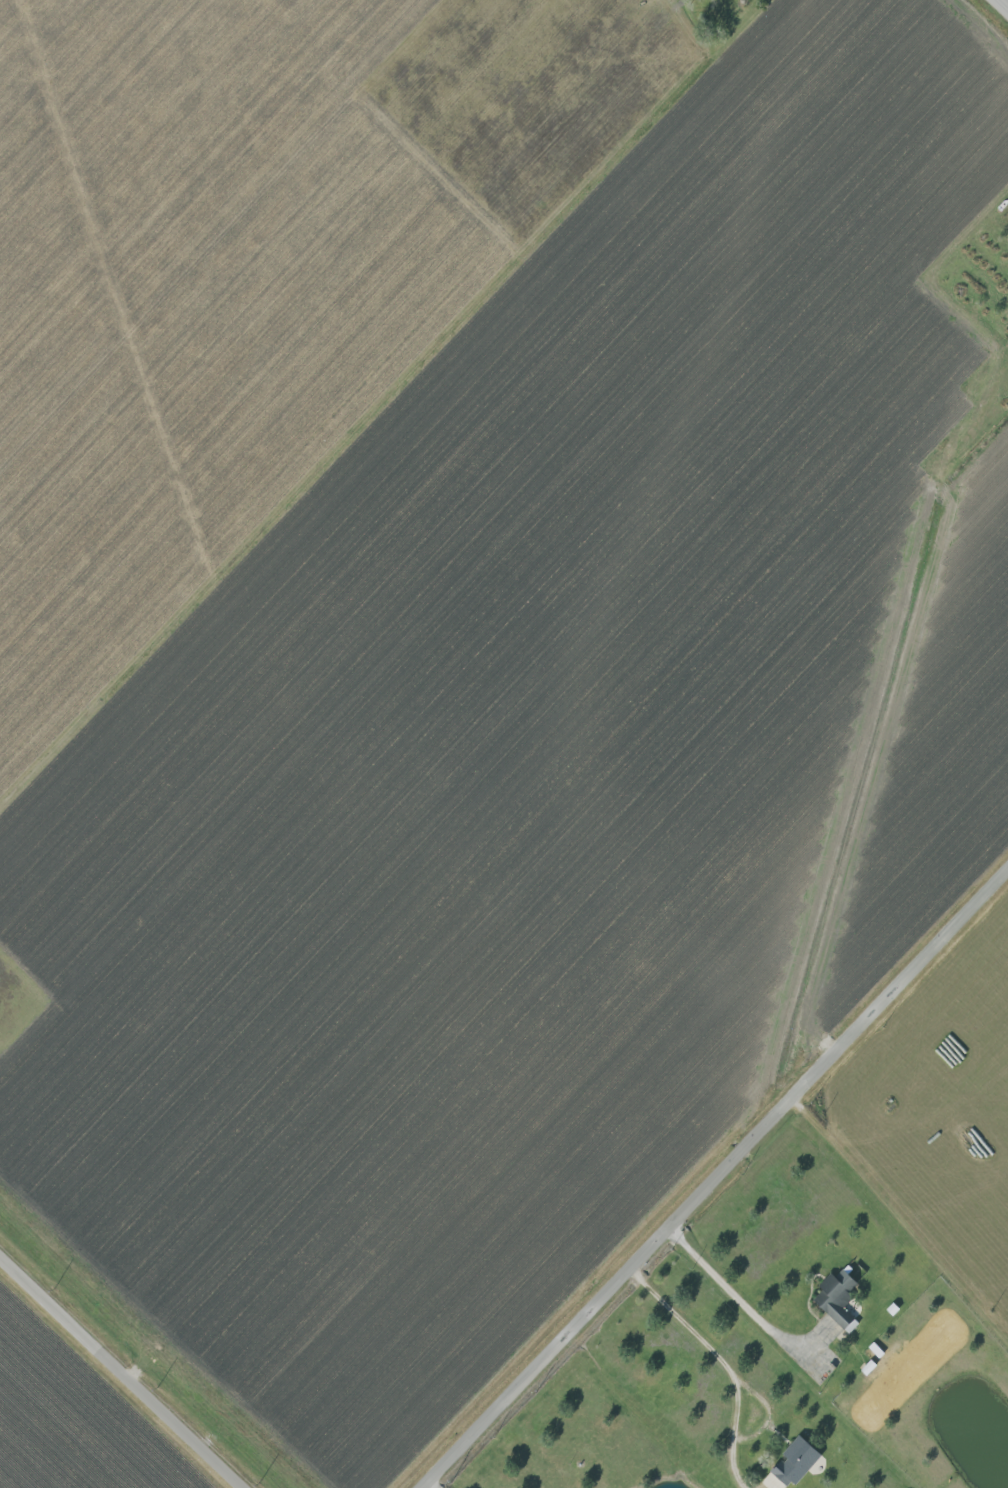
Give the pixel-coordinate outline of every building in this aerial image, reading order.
[(815,1300),(848,1331),(859,1320),(846,1307),(855,1298),(849,1292),(859,1282),(845,1269),(837,1277),(833,1273),(820,1286),(824,1290),(815,1300)] [(792,1487),(793,1487),(824,1455),(802,1434),(784,1454),(787,1457),(774,1472),(792,1487)]
